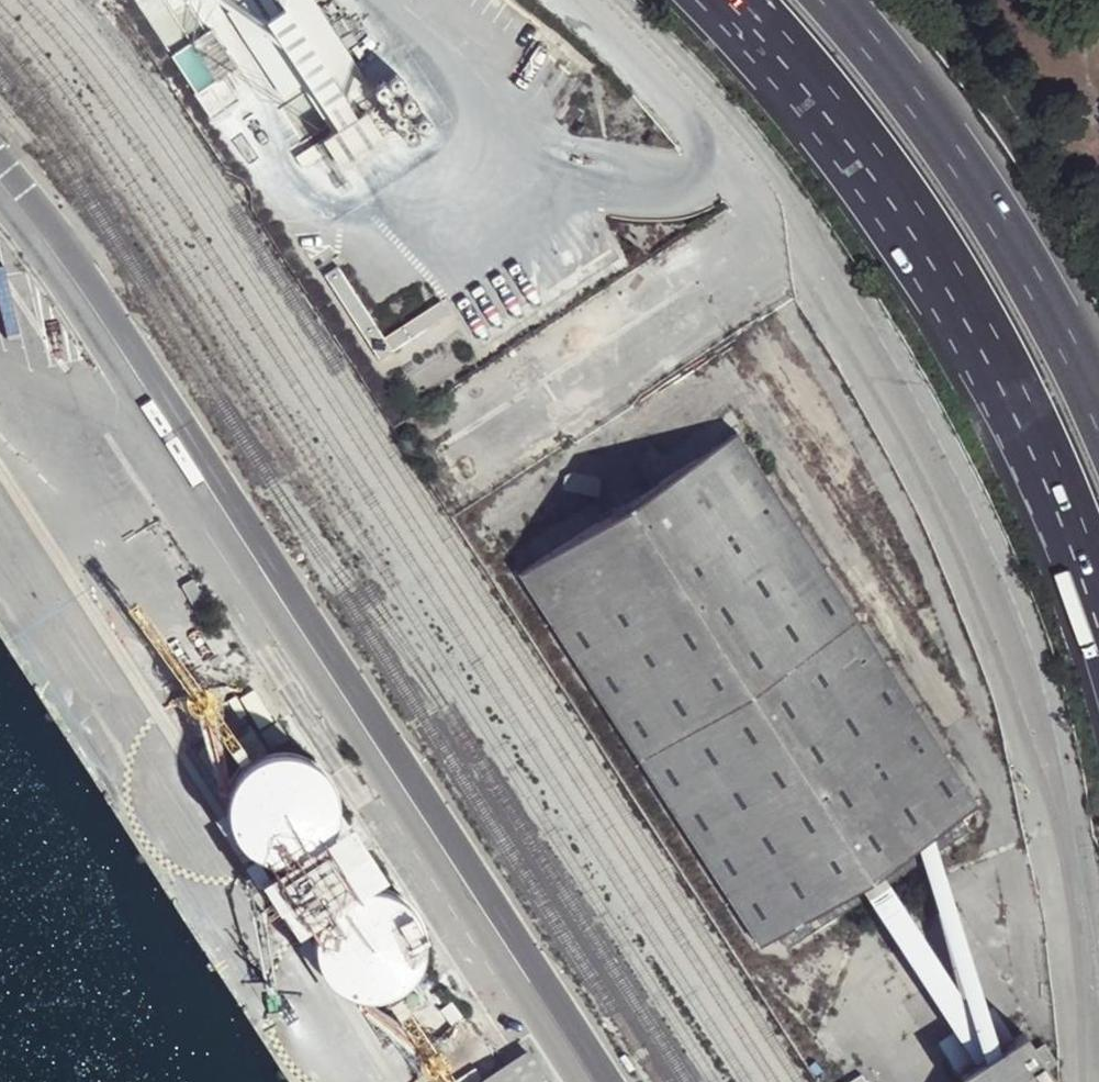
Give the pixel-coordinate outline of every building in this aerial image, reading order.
[(333,132),(363,114),(349,95),(367,82),(311,0),(249,0),(228,14),(282,97),(300,85),(333,132)] [(197,96),(237,69),(211,30),(171,57),(197,96)] [(411,146),(421,138),(408,118),(420,109),(413,97),(400,106),(386,84),(374,92),(411,146)] [(321,140),(341,170),(386,142),(367,112),(363,114),(333,132),(321,140)] [(381,361),(451,316),(442,302),(386,338),(340,267),(326,276),(381,361)] [(520,549),(752,944),(779,928),(785,939),(864,893),(869,901),(881,894),(957,1023),(945,1029),(976,1081),(1054,1081),(1070,1073),(1031,1008),(1004,1024),(995,1008),(1025,990),(935,836),(965,818),(959,809),(972,802),(746,417),(520,549)] [(324,773),(313,763),(304,758),(290,754),(274,754),(259,758),(246,766),(236,778),(230,792),(227,807),(228,814),(232,829),(240,842),(251,853),(265,859),(281,862),(296,860),(310,854),(322,844),(331,832),(335,817),(336,801),(332,787),(324,773)] [(310,854),(266,882),(294,922),(337,894),(383,863),(358,823),(310,854)] [(350,887),(337,894),(331,898),(321,909),(315,924),(313,939),(315,954),(322,968),(332,980),(345,989),(357,993),(372,994),(388,990),(401,983),(412,972),(420,958),(423,943),(422,928),(417,913),(408,901),(396,891),(381,885),(366,884),(350,887)] [(480,1081),(548,1081),(528,1051),(480,1081)]
